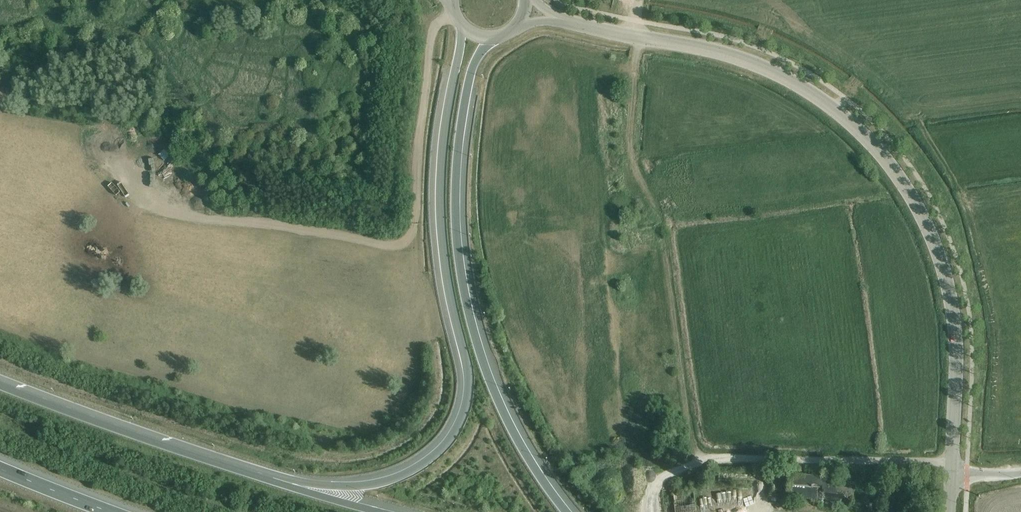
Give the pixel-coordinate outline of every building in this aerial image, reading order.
[(665,198),(659,201),(664,214),(670,212),(667,204),(669,203),(667,198),(665,199),(665,198)] [(811,502),(853,505),(855,477),(813,474),(812,476),(791,474),(789,498),(811,500),(811,502)] [(778,495),(779,480),(768,479),(768,494),(778,495)] [(675,511),(704,511),(704,508),(699,508),(697,492),(691,493),(692,500),(678,501),(677,494),(676,494),(675,489),(672,490),(675,511)] [(717,491),(717,503),(731,503),(731,491),(717,491)] [(868,511),(878,511),(879,504),(868,503),(868,511)]
